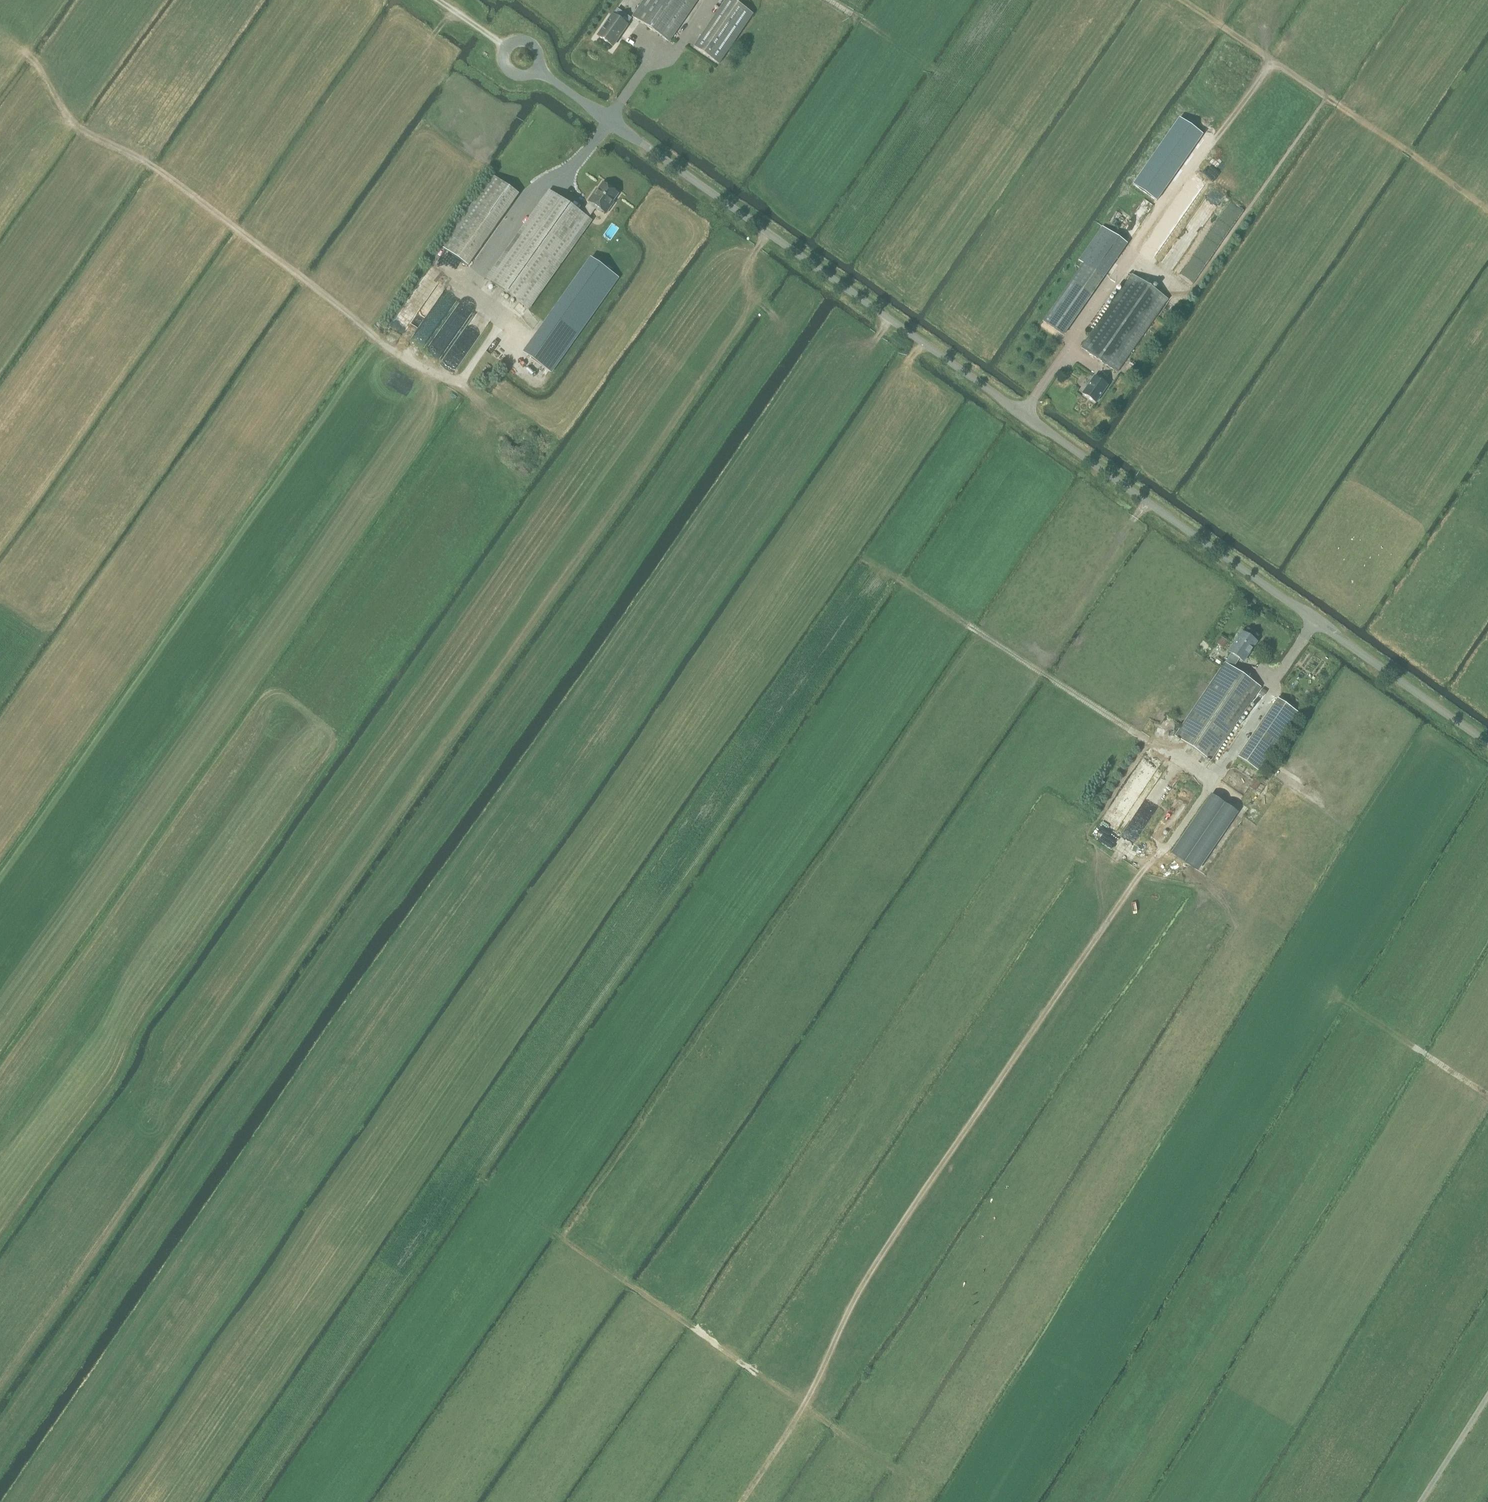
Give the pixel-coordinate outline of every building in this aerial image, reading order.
[(633,17),(669,42),(698,0),(645,0),(633,17)] [(694,47),(719,64),(753,15),(732,0),(727,0),(694,47)] [(613,15),(598,36),(613,46),(628,25),(613,15)] [(1158,150),(1133,185),(1157,201),(1203,135),(1179,119),(1158,150)] [(468,266),(519,194),(493,176),(442,247),(468,266)] [(582,214),(550,191),(487,280),(528,309),(591,220),(589,219),(596,209),(601,213),(602,211),(606,214),(614,203),(613,202),(619,194),(614,191),(614,188),(610,186),(608,187),(603,183),(598,190),(599,191),(596,194),(594,193),(589,201),(590,202),(582,214)] [(1064,336),(1127,244),(1102,227),(1078,261),(1083,264),(1043,321),(1064,336)] [(599,263),(531,358),(550,372),(617,277),(599,263)] [(1132,275),(1082,348),(1117,373),(1168,300),(1132,275)] [(1095,377),(1083,394),(1096,403),(1108,386),(1095,377)] [(1231,654),(1225,663),(1175,736),(1211,761),(1261,687),(1233,669),(1239,659),(1243,662),(1257,642),(1242,632),(1229,652),(1231,654)] [(1278,699),(1238,757),(1258,771),(1298,712),(1278,699)] [(1212,795),(1172,853),(1196,869),(1235,811),(1212,795)]
